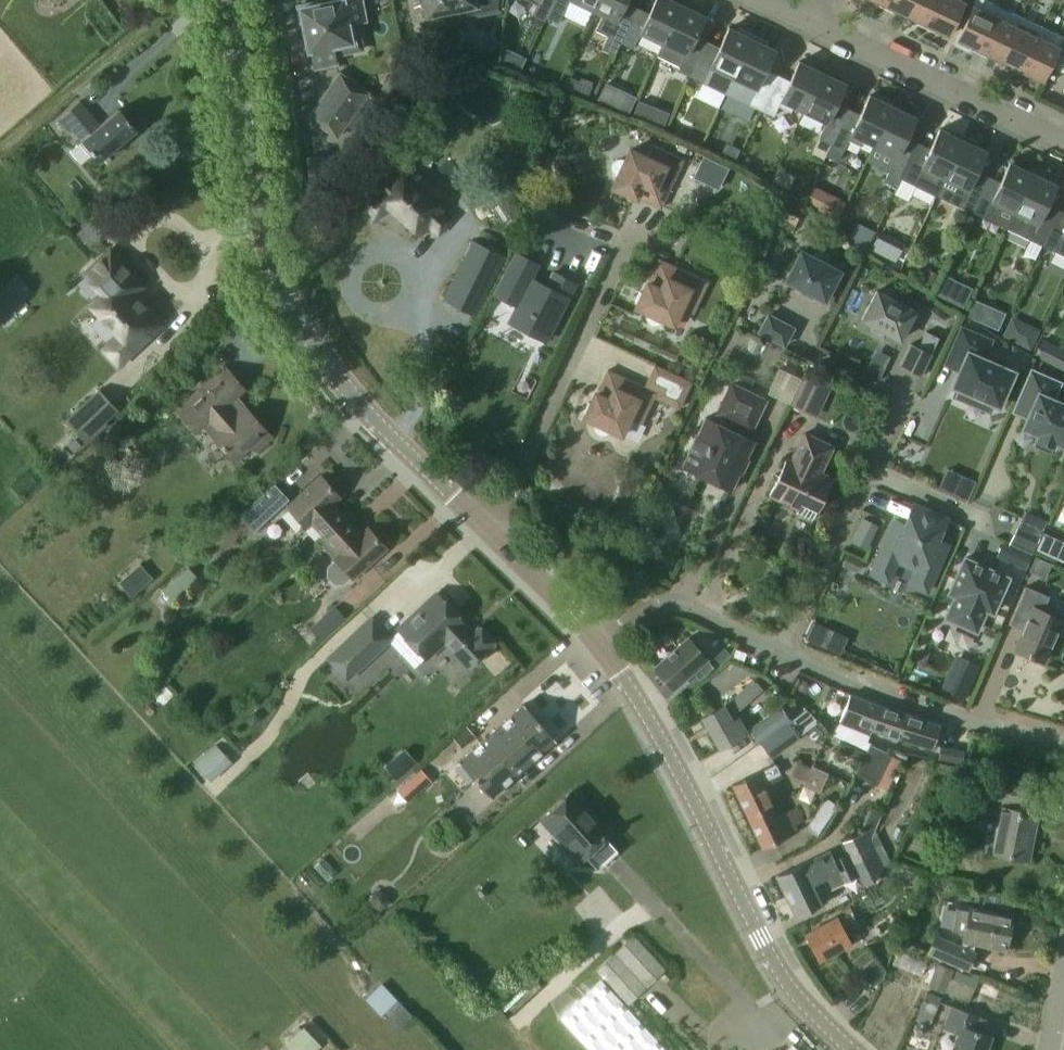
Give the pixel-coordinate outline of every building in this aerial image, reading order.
[(364,20),(360,0),(355,0),(343,2),(342,0),(314,6),(314,4),(297,7),(301,24),(303,24),(308,52),(311,51),(314,68),(335,64),(332,47),(351,43),(347,24),(364,20)] [(432,15),(435,17),(439,18),(443,16),(444,13),(476,6),(478,16),(500,11),(501,0),(423,0),(426,17),(432,15)] [(536,5),(531,15),(544,21),(546,18),(545,18),(554,0),(525,0),(536,5)] [(545,18),(546,18),(558,24),(570,0),(554,0),(545,18)] [(598,0),(570,0),(592,11),(598,0)] [(608,37),(602,49),(615,55),(620,43),(632,19),(620,13),(626,0),(598,0),(592,11),(602,16),(595,30),(608,37)] [(620,43),(632,49),(640,34),(662,44),(663,44),(682,5),(671,0),(656,0),(644,24),(632,19),(620,43)] [(885,5),(906,15),(913,0),(887,0),(885,5)] [(906,15),(927,25),(939,0),(913,0),(906,15)] [(965,2),(965,0),(939,0),(927,25),(949,35),(965,2)] [(995,16),(1000,6),(987,0),(974,0),(972,5),(973,6),(957,39),(979,49),(995,16)] [(656,55),(680,66),(678,71),(690,77),(703,52),(690,46),(705,16),(682,5),(663,44),(662,44),(656,55)] [(995,16),(979,49),(1000,60),(1021,16),(1000,6),(995,16)] [(1021,16),(1000,60),(1021,70),(1042,26),(1021,16)] [(1050,66),(1056,52),(1059,47),(1062,41),(1063,37),(1042,26),(1021,70),(1043,80),(1050,66)] [(733,78),(754,35),(740,28),(739,32),(729,28),(715,58),(703,52),(690,77),(703,83),(725,94),(733,78)] [(761,111),(773,86),(761,80),(775,50),(766,45),(768,41),(754,35),(733,78),(725,94),(748,105),(761,111)] [(1050,66),(1061,72),(1063,71),(1063,56),(1056,52),(1050,66)] [(773,86),(761,111),(773,117),(778,106),(791,112),(793,107),(804,112),(823,72),(800,61),(785,92),(773,86)] [(831,144),(843,119),(831,114),(846,83),(823,72),(804,112),(826,122),(819,138),(831,144)] [(336,137),(367,94),(340,76),(310,118),(336,137)] [(574,92),(578,82),(566,77),(562,87),(574,92)] [(628,114),(635,98),(606,84),(598,100),(628,114)] [(843,119),(831,144),(844,150),(849,140),(861,146),(864,140),(874,145),(893,106),(870,95),(855,125),(843,119)] [(90,157),(93,154),(100,162),(138,130),(120,109),(101,125),(80,100),(57,120),(67,132),(71,129),(81,141),(78,143),(90,157)] [(633,115),(663,127),(668,114),(638,102),(633,115)] [(893,106),(874,145),(897,156),(889,173),(901,179),(914,153),(902,147),(916,117),(893,106)] [(914,153),(901,179),(937,196),(965,136),(952,129),(950,133),(940,129),(926,159),(914,153)] [(965,136),(937,196),(959,206),(960,205),(972,211),(984,187),(972,181),(986,150),(977,146),(979,142),(965,136)] [(839,161),(844,150),(831,144),(826,155),(839,161)] [(661,209),(684,160),(652,146),(646,158),(630,150),(626,159),(624,159),(622,158),(620,158),(617,159),(615,160),(614,162),(613,164),(612,166),(612,168),(612,170),(613,173),(614,174),(616,176),(618,177),(613,188),(637,199),(637,197),(661,209)] [(693,177),(718,188),(728,168),(703,156),(693,177)] [(984,187),(972,212),(986,219),(988,215),(1009,225),(1015,213),(1034,173),(1011,162),(996,192),(984,187)] [(438,235),(451,220),(442,212),(443,211),(398,170),(381,189),(360,203),(372,222),(391,210),(420,236),(429,227),(438,235)] [(1009,225),(1007,229),(1040,245),(1042,246),(1055,220),(1042,214),(1057,184),(1034,173),(1015,213),(1009,225)] [(838,219),(846,204),(812,188),(805,204),(838,219)] [(78,234),(91,250),(108,236),(95,220),(78,234)] [(1042,246),(1063,256),(1063,225),(1055,220),(1042,246)] [(877,237),(870,251),(881,257),(888,243),(877,237)] [(472,240),(443,300),(476,316),(505,256),(472,240)] [(110,250),(84,274),(102,294),(90,305),(118,335),(113,339),(129,356),(133,351),(133,352),(162,324),(134,294),(143,286),(110,250)] [(815,253),(813,257),(802,251),(787,280),(825,300),(840,272),(828,265),(830,261),(829,256),(820,251),(815,253)] [(546,343),(576,286),(554,275),(547,289),(532,281),(539,267),(516,254),(494,295),(518,308),(509,324),(546,343)] [(694,314),(708,283),(660,260),(649,284),(648,284),(637,307),(645,311),(644,315),(645,318),(647,321),(650,323),(653,324),(657,324),(660,322),(662,319),(674,325),(681,308),(694,314)] [(32,292),(17,276),(0,293),(0,311),(6,317),(32,292)] [(972,289),(946,277),(937,296),(962,309),(972,289)] [(877,291),(861,320),(874,327),(871,333),(884,339),(887,334),(900,340),(915,311),(877,291)] [(983,323),(997,330),(1002,318),(988,311),(983,323)] [(756,333),(785,347),(795,327),(767,312),(756,333)] [(996,406),(998,407),(1013,372),(1007,369),(1009,364),(993,356),(990,362),(982,359),(990,341),(960,328),(949,354),(963,360),(951,387),(956,388),(954,394),(956,399),(966,404),(971,402),(974,396),(996,406)] [(926,331),(918,347),(912,344),(901,366),(923,377),(934,355),(931,354),(939,338),(926,331)] [(1033,355),(1063,371),(1063,352),(1041,340),(1033,355)] [(609,431),(611,430),(622,435),(630,419),(642,425),(654,398),(680,410),(693,382),(656,365),(645,388),(608,371),(597,395),(596,394),(585,418),(594,422),(593,424),(593,426),(593,428),(594,430),(595,432),(597,433),(598,434),(600,435),(602,435),(604,434),(606,434),(608,433),(609,431)] [(225,367),(177,410),(196,432),(203,426),(234,461),(251,446),(256,451),(272,437),(236,397),(245,389),(225,367)] [(1038,436),(1036,440),(1052,447),(1054,441),(1063,446),(1063,397),(1061,403),(1053,399),(1061,383),(1034,371),(1021,398),(1034,404),(1022,428),(1038,436)] [(817,418),(832,385),(804,373),(789,405),(817,418)] [(706,419),(682,468),(731,492),(755,443),(742,436),(745,428),(751,431),(765,402),(733,386),(719,415),(724,418),(720,426),(706,419)] [(66,421),(84,441),(117,410),(99,391),(66,421)] [(817,482),(833,448),(805,435),(792,461),(788,460),(770,496),(798,510),(796,514),(812,522),(829,488),(817,482)] [(975,483),(947,471),(939,488),(967,500),(975,483)] [(327,538),(347,520),(333,504),(344,496),(324,475),(288,508),(308,529),(313,524),(325,536),(327,538)] [(274,483),(239,515),(254,531),(289,499),(274,483)] [(895,521),(871,575),(888,582),(897,562),(917,570),(911,585),(927,593),(948,544),(933,538),(942,518),(918,508),(909,527),(895,521)] [(1027,512),(1012,547),(1021,551),(1033,556),(1048,522),(1027,512)] [(355,581),(390,547),(371,526),(361,535),(347,520),(327,538),(325,536),(319,542),(335,559),(327,567),(327,576),(334,583),(343,584),(351,576),(355,581)] [(866,549),(877,527),(864,521),(854,543),(866,549)] [(1044,533),(1036,550),(1051,557),(1059,540),(1044,533)] [(964,559),(949,594),(955,597),(946,618),(976,632),(986,611),(992,614),(1008,579),(964,559)] [(151,579),(140,566),(130,574),(142,587),(151,579)] [(188,567),(162,590),(172,601),(198,577),(188,567)] [(1044,662),(1062,619),(1043,611),(1049,596),(1026,586),(1009,625),(1023,631),(1015,649),(1044,662)] [(473,634),(451,609),(436,594),(399,629),(426,658),(445,640),(469,666),(493,644),(479,629),(473,634)] [(321,641),(346,618),(334,605),(309,628),(321,641)] [(348,678),(389,640),(370,619),(329,657),(348,678)] [(667,685),(669,683),(674,689),(694,671),(701,679),(714,667),(708,660),(708,659),(689,637),(655,667),(660,673),(658,674),(667,685)] [(715,658),(721,664),(730,656),(724,649),(715,658)] [(948,679),(970,689),(979,669),(957,659),(948,679)] [(723,706),(703,718),(720,748),(747,733),(738,718),(738,712),(762,689),(753,679),(723,706)] [(878,706),(878,705),(850,695),(840,723),(871,733),(872,728),(932,748),(940,727),(878,706)] [(555,739),(524,704),(459,762),(490,797),(555,739)] [(750,729),(760,742),(788,722),(779,709),(750,729)] [(788,722),(760,742),(772,758),(800,737),(799,735),(818,721),(807,709),(789,722),(788,722)] [(864,752),(841,741),(837,751),(860,761),(864,752)] [(215,742),(193,762),(210,780),(232,760),(215,742)] [(891,755),(870,745),(856,774),(876,784),(891,755)] [(396,779),(416,762),(405,750),(385,767),(396,779)] [(969,762),(964,792),(981,796),(986,765),(969,762)] [(776,764),(768,768),(733,784),(748,816),(772,805),(766,793),(786,784),(776,764)] [(811,767),(804,784),(803,786),(819,793),(828,773),(812,766),(811,767)] [(408,802),(431,782),(420,770),(398,791),(408,802)] [(989,798),(1020,804),(1024,786),(993,780),(989,798)] [(618,851),(606,838),(612,833),(597,816),(594,820),(570,793),(541,819),(580,862),(587,856),(598,868),(618,851)] [(826,797),(810,822),(821,830),(838,805),(826,797)] [(772,805),(748,816),(763,848),(798,832),(795,825),(803,821),(797,808),(777,817),(772,805)] [(992,852),(1025,859),(1031,830),(1034,830),(1037,814),(1001,807),(992,852)] [(786,896),(864,860),(873,838),(870,840),(866,830),(841,842),(846,853),(834,859),(832,856),(806,868),(804,863),(777,876),(786,896)] [(864,860),(786,896),(796,917),(823,904),(827,902),(829,895),(827,892),(845,883),(858,877),(862,887),(873,882),(884,867),(891,863),(878,835),(873,838),(864,860)] [(390,901),(387,894),(381,890),(374,892),(371,899),(373,906),(379,909),(386,907),(390,901)] [(1015,923),(1011,922),(1012,917),(970,909),(964,940),(1005,949),(1006,943),(1011,944),(1015,923)] [(837,918),(806,935),(820,961),(851,943),(844,931),(858,923),(851,910),(837,918)] [(968,971),(977,951),(935,934),(927,953),(968,971)] [(596,971),(628,1005),(666,969),(635,935),(596,971)] [(852,961),(873,987),(882,978),(885,970),(867,948),(852,961)] [(920,975),(925,963),(900,952),(894,963),(920,975)] [(600,980),(560,1018),(590,1049),(665,1049),(600,980)] [(388,1017),(386,1019),(396,1030),(411,1016),(381,984),(365,999),(380,1015),(383,1012),(388,1017)] [(930,1025),(942,997),(927,991),(915,1020),(930,1025)] [(975,1029),(979,1016),(951,1006),(943,1029),(958,1034),(952,1049),(987,1049),(992,1035),(975,1029)] [(284,1045),(289,1049),(317,1049),(322,1045),(304,1026),(284,1045)]
